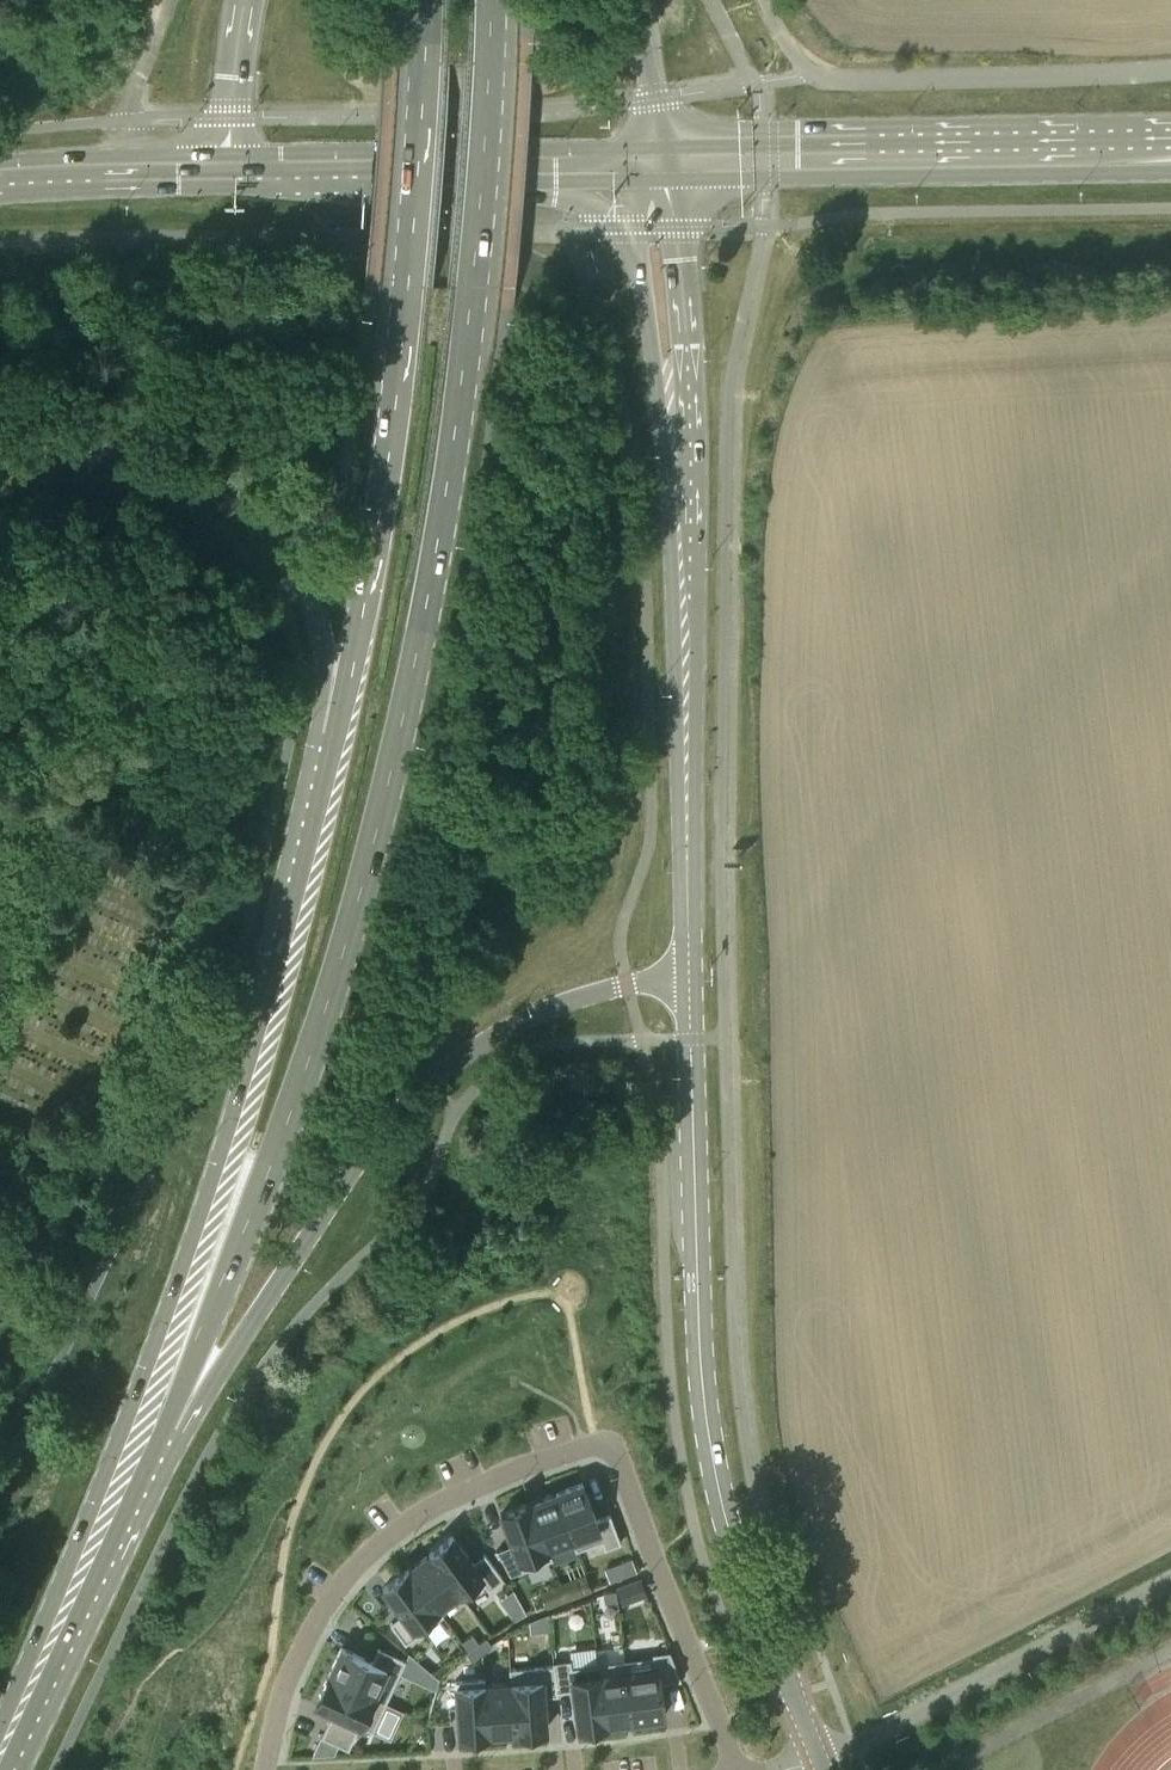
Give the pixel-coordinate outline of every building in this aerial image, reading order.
[(57,422),(75,421),(75,410),(57,410),(57,422)] [(595,1520),(581,1483),(555,1493),(576,1550),(601,1541),(604,1549),(620,1543),(609,1515),(595,1520)] [(576,1550),(555,1493),(529,1502),(551,1559),(552,1559),(548,1548),(571,1540),(575,1550),(576,1550)] [(500,1513),(521,1570),(551,1559),(529,1502),(500,1513)] [(472,1563),(452,1536),(430,1553),(464,1599),(484,1584),(488,1589),(502,1578),(484,1554),(472,1563)] [(430,1553),(408,1569),(442,1615),(443,1614),(438,1608),(458,1593),(463,1600),(464,1599),(430,1553)] [(631,1557),(621,1561),(626,1575),(636,1571),(631,1557)] [(408,1569),(383,1588),(402,1614),(390,1623),(405,1643),(442,1615),(408,1569)] [(577,1595),(571,1579),(560,1583),(566,1599),(577,1595)] [(640,1579),(617,1587),(623,1602),(646,1594),(640,1579)] [(616,1590),(607,1591),(603,1592),(604,1602),(617,1600),(616,1590)] [(521,1602),(509,1612),(514,1619),(526,1612),(521,1602)] [(536,1618),(537,1631),(550,1630),(548,1613),(536,1618)] [(461,1641),(467,1650),(478,1642),(472,1633),(461,1641)] [(472,1660),(492,1645),(486,1637),(466,1651),(472,1660)] [(386,1702),(405,1660),(378,1647),(372,1661),(341,1646),(328,1675),(386,1702)] [(680,1679),(669,1651),(651,1653),(652,1656),(624,1659),(632,1720),(663,1716),(659,1682),(680,1679)] [(597,1663),(571,1666),(570,1659),(553,1661),(556,1695),(558,1695),(557,1691),(572,1689),(577,1727),(605,1723),(597,1663)] [(624,1659),(597,1663),(605,1723),(632,1720),(624,1659)] [(552,1665),(510,1668),(514,1731),(545,1729),(543,1696),(556,1695),(553,1661),(552,1661),(552,1665)] [(487,1733),(514,1731),(510,1668),(508,1668),(509,1682),(485,1684),(484,1678),(483,1678),(487,1733)] [(321,1735),(349,1748),(360,1724),(373,1730),(386,1702),(328,1675),(315,1703),(332,1711),(321,1735)] [(483,1678),(455,1680),(459,1735),(487,1733),(483,1678)] [(321,1735),(312,1754),(334,1753),(339,1743),(321,1735)]
